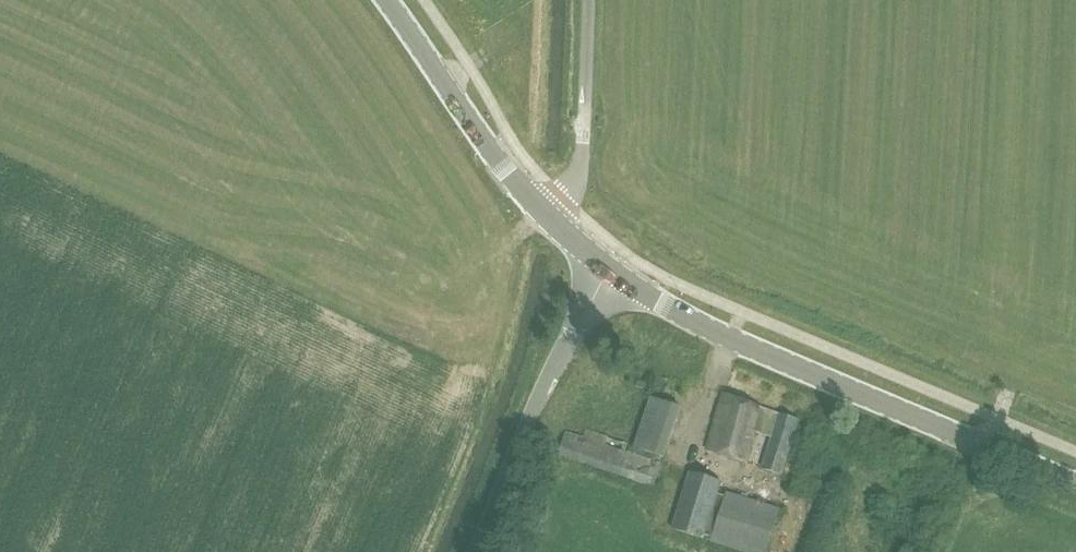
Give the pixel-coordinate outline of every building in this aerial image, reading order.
[(760,467),(782,474),(799,418),(780,412),(780,413),(763,407),(726,394),(708,447),(746,460),(755,431),(771,437),(760,467)] [(664,456),(681,406),(650,395),(633,446),(664,456)] [(628,442),(585,428),(583,436),(565,430),(557,454),(654,485),(662,461),(625,450),(628,442)] [(704,538),(722,481),(690,471),(671,527),(704,538)] [(726,490),(711,541),(746,551),(766,551),(780,507),(726,490)]
